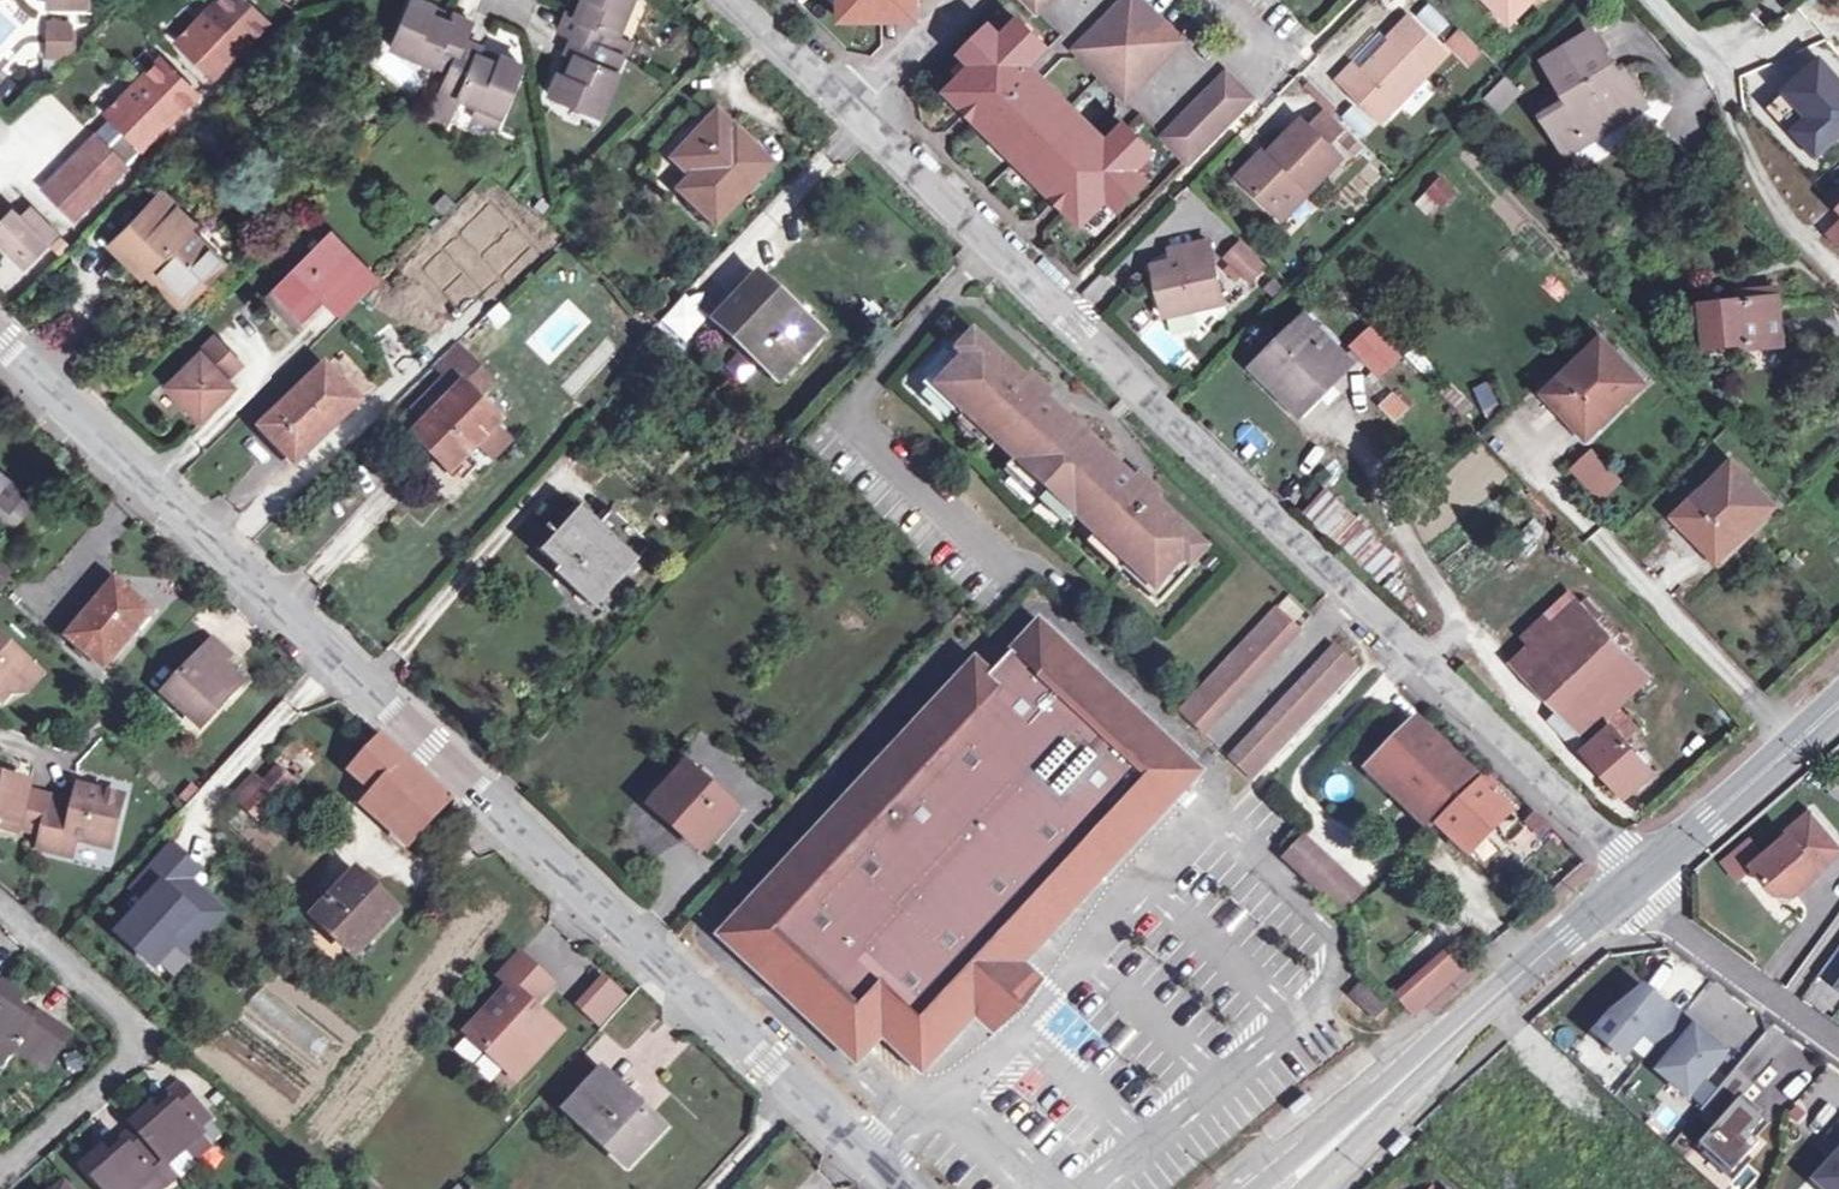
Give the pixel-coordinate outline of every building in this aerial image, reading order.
[(176,42),(212,77),(266,23),(243,0),(218,0),(210,8),(176,42)] [(434,7),(418,0),(411,0),(394,40),(416,49),(412,57),(433,66),(436,57),(453,64),(463,41),(471,22),(454,15),(451,23),(430,15),(434,7)] [(575,17),(567,13),(560,30),(573,36),(602,48),(609,31),(617,35),(626,14),(617,11),(622,0),(582,0),(575,17)] [(567,13),(575,17),(582,0),(572,0),(567,13)] [(626,14),(632,0),(622,0),(617,11),(626,14)] [(843,0),(843,22),(881,22),(881,7),(918,7),(918,0),(843,0)] [(1044,6),(1037,0),(1023,0),(1037,13),(1044,6)] [(1080,43),(1133,94),(1185,41),(1144,0),(1123,0),(1080,43)] [(1511,22),(1533,0),(1489,0),(1511,22)] [(451,23),(454,15),(434,7),(430,15),(451,23)] [(881,7),(881,22),(919,22),(918,7),(881,7)] [(1356,70),(1352,66),(1338,79),(1381,122),(1447,55),(1408,17),(1382,44),(1356,70)] [(1120,196),(1128,202),(1149,181),(1138,171),(1155,153),(1127,124),(1109,142),(1033,66),(1050,49),(1021,20),(1003,37),(992,27),(972,48),(979,55),(981,59),(974,66),(949,93),(968,111),(978,100),(987,109),(976,119),(1007,150),(1018,139),(1027,148),(1036,157),(1025,168),(1057,199),(1067,188),(1076,197),(1065,207),(1083,225),(1110,201),(1116,193),(1120,196)] [(70,23),(48,23),(48,56),(66,56),(71,52),(70,23)] [(631,41),(617,35),(609,31),(602,48),(616,54),(624,57),(631,41)] [(1463,32),(1450,44),(1469,63),(1482,51),(1463,32)] [(1612,105),(1619,117),(1644,102),(1624,69),(1618,72),(1593,33),(1545,61),(1569,101),(1544,117),(1565,150),(1606,125),(1599,113),(1612,105)] [(566,76),(558,73),(549,95),(599,116),(617,74),(609,70),(616,54),(602,48),(573,36),(566,53),(575,56),(566,76)] [(1377,39),(1352,66),(1356,70),(1382,44),(1377,39)] [(416,49),(394,40),(390,48),(412,57),(416,49)] [(522,65),(500,56),(496,64),(476,56),(479,48),(463,41),(453,64),(449,73),(431,116),(448,123),(459,98),(480,107),(484,99),(504,108),(522,65)] [(1133,94),(1080,43),(1073,49),(1126,101),(1133,94)] [(496,64),(500,56),(479,48),(476,56),(496,64)] [(964,55),(974,66),(981,59),(979,55),(972,48),(964,55)] [(575,56),(566,53),(558,73),(566,76),(575,56)] [(609,70),(617,74),(624,57),(616,54),(609,70)] [(1788,85),(1813,114),(1797,127),(1820,154),(1838,138),(1838,76),(1822,56),(1788,85)] [(436,57),(433,66),(449,73),(453,64),(436,57)] [(140,79),(106,114),(142,149),(196,94),(160,59),(140,79)] [(1227,71),(1162,136),(1189,164),(1254,98),(1227,71)] [(1505,75),(1483,95),(1499,113),(1522,93),(1505,75)] [(1310,83),(1305,88),(1327,110),(1331,114),(1337,109),(1310,83)] [(476,118),(496,127),(504,108),(484,99),(480,107),(476,118)] [(978,100),(968,111),(976,119),(987,109),(978,100)] [(1599,113),(1606,125),(1619,117),(1612,105),(1599,113)] [(374,109),(371,106),(355,122),(358,125),(374,109)] [(1325,109),(1309,125),(1330,147),(1346,131),(1325,109)] [(694,178),(682,191),(717,225),(773,166),(718,115),(676,160),(694,178)] [(446,129),(448,123),(431,116),(429,121),(446,129)] [(1309,184),(1313,189),(1342,158),(1330,147),(1309,125),(1303,119),(1273,151),(1269,146),(1239,175),(1280,215),(1309,184)] [(125,166),(95,137),(44,189),(74,219),(125,166)] [(1018,139),(1007,150),(1016,159),(1027,148),(1018,139)] [(1027,148),(1016,159),(1025,168),(1036,157),(1027,148)] [(1440,174),(1414,199),(1431,217),(1458,192),(1440,174)] [(1309,184),(1280,215),(1284,219),(1313,189),(1309,184)] [(531,208),(539,199),(525,188),(517,197),(531,208)] [(1067,188),(1057,199),(1065,207),(1076,197),(1067,188)] [(190,298),(225,264),(189,228),(194,223),(161,191),(108,244),(141,277),(145,273),(155,263),(190,298)] [(1838,201),(1838,195),(1835,191),(1828,197),(1836,204),(1838,201)] [(432,204),(442,215),(454,203),(444,192),(432,204)] [(1116,193),(1110,201),(1120,210),(1128,202),(1120,196),(1116,193)] [(23,264),(43,244),(11,212),(7,216),(0,210),(0,240),(23,264)] [(1827,235),(1838,247),(1838,222),(1827,235)] [(275,287),(304,316),(323,296),(329,302),(331,300),(345,313),(378,282),(330,233),(275,287)] [(1185,246),(1188,257),(1173,260),(1154,264),(1165,316),(1224,303),(1210,240),(1185,246)] [(1252,279),(1266,265),(1242,241),(1228,255),(1252,279)] [(1170,249),(1173,260),(1188,257),(1185,246),(1170,249)] [(180,308),(190,298),(155,263),(145,273),(180,308)] [(748,341),(782,373),(820,333),(761,277),(718,322),(743,346),(748,341)] [(294,326),(304,316),(275,287),(265,297),(294,326)] [(1751,299),(1739,301),(1702,306),(1706,346),(1749,342),(1749,348),(1784,344),(1778,287),(1750,290),(1751,299)] [(1737,291),(1739,301),(1751,299),(1750,290),(1737,291)] [(1297,409),(1349,358),(1308,316),(1256,367),(1297,409)] [(1351,345),(1380,375),(1402,355),(1373,325),(1351,345)] [(975,334),(959,352),(965,358),(941,385),(968,411),(966,414),(1129,563),(1132,560),(1160,586),(1185,559),(1192,565),(1208,548),(1156,500),(1161,495),(1134,470),(1130,475),(1124,469),(1123,470),(1059,412),(1061,411),(1054,405),(1058,401),(1031,376),(1026,382),(975,334)] [(240,364),(214,338),(166,385),(198,419),(232,386),(225,379),(240,364)] [(1643,383),(1602,340),(1548,393),(1588,436),(1643,383)] [(777,378),(782,373),(748,341),(743,346),(777,378)] [(459,388),(424,423),(413,435),(453,474),(504,422),(479,397),(495,382),(456,344),(434,365),(445,375),(459,388)] [(1418,346),(1409,353),(1427,378),(1437,371),(1418,346)] [(326,364),(260,428),(296,466),(363,402),(326,364)] [(411,410),(424,423),(459,388),(445,375),(411,410)] [(1396,421),(1410,406),(1392,389),(1378,404),(1396,421)] [(1600,499),(1623,479),(1592,445),(1569,465),(1600,499)] [(1733,464),(1678,517),(1718,559),(1773,506),(1733,464)] [(2,516),(13,526),(29,508),(18,498),(21,494),(0,475),(0,518),(2,516)] [(1305,507),(1372,577),(1395,555),(1328,485),(1305,507)] [(629,552),(638,560),(652,545),(612,510),(599,525),(577,506),(537,551),(589,598),(629,552)] [(1790,563),(1795,569),(1801,563),(1796,558),(1790,563)] [(152,611),(115,581),(68,637),(105,668),(152,611)] [(1553,626),(1532,645),(1515,662),(1586,736),(1649,674),(1577,603),(1553,626)] [(1179,712),(1203,735),(1301,630),(1277,608),(1179,712)] [(1532,645),(1553,626),(1544,617),(1523,636),(1532,645)] [(1040,983),(1021,966),(1200,773),(1039,623),(991,676),(975,662),(720,936),(856,1063),(882,1036),(922,1072),(976,1014),(995,1031),(1040,983)] [(33,665),(0,635),(0,700),(1,701),(16,684),(33,665)] [(230,656),(213,640),(164,694),(197,724),(224,695),(228,699),(243,683),(223,664),(230,656)] [(1253,781),(1360,667),(1336,645),(1230,759),(1253,781)] [(33,665),(16,684),(26,692),(43,674),(33,665)] [(1638,724),(1625,709),(1610,722),(1613,726),(1623,737),(1638,724)] [(1418,720),(1376,763),(1397,784),(1418,804),(1467,852),(1509,810),(1418,720)] [(1613,726),(1585,751),(1625,798),(1654,772),(1623,737),(1613,726)] [(355,768),(379,789),(368,801),(413,841),(447,805),(450,801),(381,739),(379,742),(355,768)] [(702,853),(739,811),(708,783),(714,775),(706,768),(699,775),(686,764),(648,805),(702,853)] [(264,786),(278,798),(294,781),(293,780),(280,768),(264,786)] [(51,796),(28,791),(30,782),(0,775),(0,829),(18,834),(19,829),(43,834),(51,796)] [(294,781),(299,785),(303,780),(298,775),(293,780),(294,781)] [(278,798),(264,786),(253,776),(234,797),(260,819),(278,798)] [(1418,804),(1397,784),(1392,790),(1412,810),(1418,804)] [(75,802),(51,796),(43,834),(39,848),(73,856),(76,839),(82,840),(111,847),(123,796),(79,785),(75,802)] [(1786,833),(1789,837),(1753,866),(1775,894),(1795,896),(1821,872),(1815,865),(1822,858),(1827,864),(1838,854),(1838,844),(1812,812),(1786,833)] [(1525,824),(1540,839),(1550,828),(1535,814),(1525,824)] [(1344,913),(1364,891),(1304,835),(1283,857),(1327,897),(1344,913)] [(270,880),(283,891),(291,882),(279,871),(270,880)] [(397,911),(358,873),(315,917),(355,955),(397,911)] [(195,907),(147,877),(79,942),(126,985),(195,907)] [(1238,906),(1223,923),(1232,932),(1248,914),(1238,906)] [(1466,969),(1448,950),(1395,998),(1413,1017),(1466,969)] [(521,956),(501,978),(511,987),(469,1033),(506,1068),(531,1041),(535,1045),(554,1024),(533,1005),(552,984),(521,956)] [(603,971),(573,1002),(599,1026),(629,996),(603,971)] [(1374,1018),(1386,1005),(1362,982),(1350,994),(1374,1018)] [(57,1023),(41,1012),(35,1021),(16,1009),(24,996),(5,983),(2,987),(0,991),(0,1062),(6,1066),(17,1050),(32,1061),(57,1023)] [(1607,1010),(1591,1031),(1624,1057),(1643,1033),(1667,1052),(1653,1069),(1688,1096),(1725,1049),(1643,984),(1607,1010)] [(1400,1029),(1410,1020),(1403,1012),(1394,1021),(1400,1029)] [(70,1031),(57,1023),(32,1061),(45,1069),(70,1031)] [(1772,1023),(1736,1062),(1754,1079),(1790,1040),(1772,1023)] [(562,1031),(554,1024),(535,1045),(531,1041),(506,1068),(518,1079),(562,1031)] [(1127,1026),(1111,1043),(1121,1052),(1137,1035),(1127,1026)] [(1637,1066),(1653,1047),(1642,1038),(1626,1057),(1637,1066)] [(662,1128),(602,1072),(568,1109),(628,1165),(662,1128)] [(210,1141),(200,1129),(209,1121),(214,1117),(184,1083),(169,1096),(176,1104),(166,1113),(160,1119),(156,1115),(150,1108),(132,1123),(135,1126),(165,1160),(169,1165),(186,1150),(194,1159),(212,1144),(210,1141)] [(1761,1117),(1737,1096),(1698,1142),(1732,1172),(1758,1141),(1748,1133),(1761,1117)] [(156,1115),(160,1119),(166,1113),(163,1110),(156,1115)] [(1045,1119),(1029,1135),(1039,1144),(1055,1128),(1045,1119)] [(209,1121),(200,1129),(210,1141),(219,1133),(209,1121)] [(135,1126),(120,1139),(127,1147),(111,1161),(101,1150),(84,1165),(105,1188),(160,1188),(177,1174),(169,1165),(165,1160),(135,1126)] [(1822,1147),(1835,1159),(1814,1182),(1821,1188),(1838,1188),(1838,1129),(1822,1147)] [(186,1150),(169,1165),(177,1174),(182,1179),(198,1164),(194,1159),(186,1150)] [(69,1182),(66,1179),(55,1188),(75,1188),(69,1182)]
